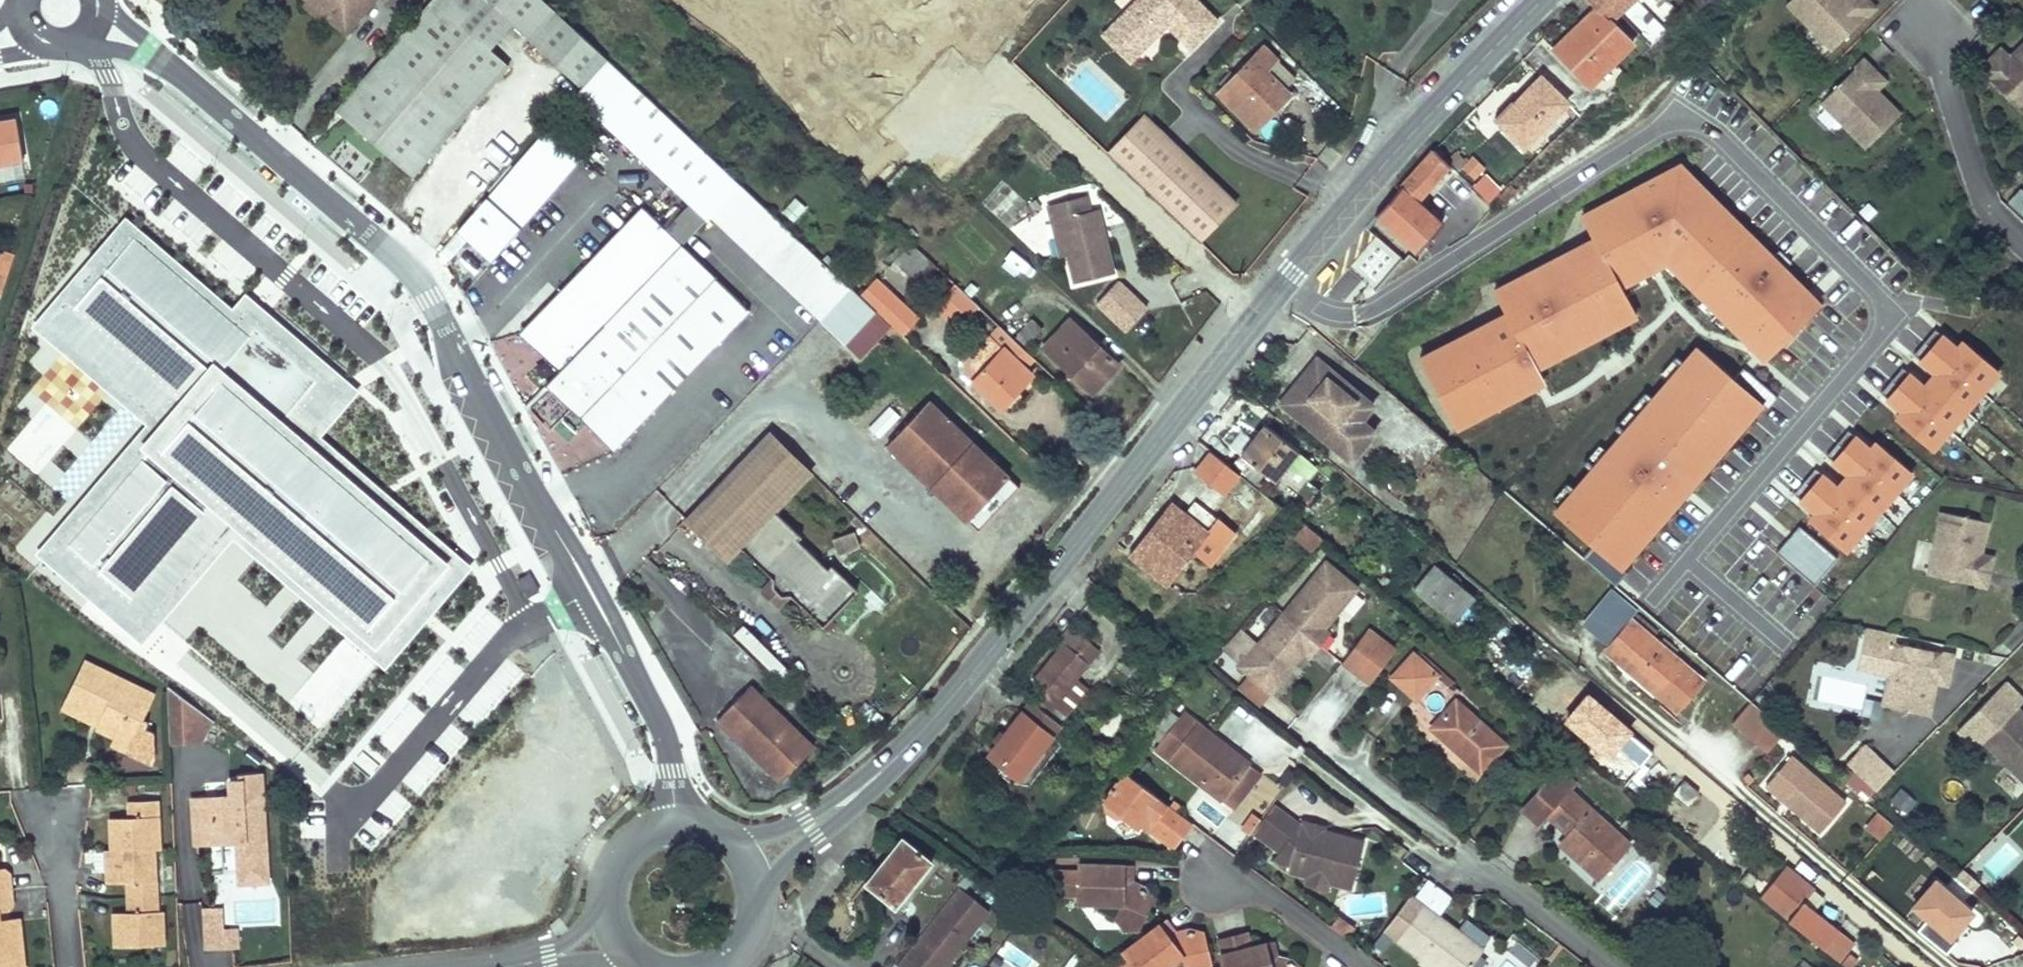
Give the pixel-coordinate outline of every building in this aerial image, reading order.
[(345,33),(376,0),(309,0),(345,33)] [(487,0),(435,0),(434,1),(468,33),(492,5),(487,0)] [(492,5),(512,24),(583,89),(609,60),(544,0),(487,0),(492,5)] [(1218,19),(1198,0),(1137,0),(1114,24),(1143,51),(1167,24),(1192,47),(1218,19)] [(1559,51),(1590,83),(1632,41),(1608,16),(1617,9),(1627,0),(1592,0),(1597,5),(1573,28),(1577,32),(1559,51)] [(1786,5),(1832,50),(1874,8),(1866,0),(1857,0),(1854,3),(1850,0),(1791,0),(1786,5)] [(434,1),(337,110),(413,176),(508,69),(488,51),(482,45),(468,33),(434,1)] [(512,24),(492,5),(468,33),(482,45),(488,51),(512,24)] [(1143,51),(1114,24),(1104,35),(1132,61),(1143,51)] [(1573,28),(1555,47),(1559,51),(1577,32),(1573,28)] [(1992,59),(1980,71),(2022,113),(2022,112),(2022,42),(2009,57),(1999,66),(1992,59)] [(1265,46),(1245,66),(1245,67),(1277,97),(1287,87),(1298,77),(1265,46)] [(2009,57),(2001,49),(1992,59),(1999,66),(2009,57)] [(687,133),(652,101),(609,60),(583,89),(576,97),(690,204),(707,220),(728,199),(741,184),(725,169),(697,142),(687,133)] [(1245,67),(1245,66),(1221,92),(1259,127),(1276,109),(1271,104),(1277,97),(1245,67)] [(1883,81),(1874,72),(1866,80),(1876,89),(1883,81)] [(1520,105),(1503,121),(1526,143),(1568,100),(1541,74),(1516,101),(1520,105)] [(1287,87),(1277,97),(1283,102),(1292,92),(1287,87)] [(1277,97),(1271,104),(1276,109),(1283,102),(1277,97)] [(1496,114),(1503,121),(1520,105),(1516,101),(1512,97),(1496,114)] [(1108,150),(1116,157),(1150,119),(1144,113),(1108,150)] [(22,160),(15,118),(0,121),(0,165),(22,160)] [(1150,119),(1116,157),(1201,239),(1236,202),(1150,119)] [(491,261),(558,186),(583,158),(549,128),(456,229),(491,261)] [(1396,190),(1376,214),(1419,250),(1445,220),(1422,199),(1452,163),(1446,157),(1435,146),(1426,155),(1396,190)] [(1484,200),(1500,189),(1487,170),(1471,182),(1484,200)] [(783,224),(741,184),(728,199),(711,216),(823,322),(853,289),(852,288),(822,260),(783,224)] [(1115,271),(1099,206),(1090,209),(1086,193),(1049,203),(1054,220),(1060,218),(1069,251),(1077,281),(1115,271)] [(1505,248),(1480,264),(1516,322),(1541,301),(1537,296),(1575,273),(1577,271),(1605,248),(1591,227),(1589,228),(1569,196),(1512,232),(1517,240),(1505,248)] [(707,220),(690,204),(667,229),(683,245),(691,237),(707,220)] [(520,336),(560,374),(683,245),(667,229),(643,206),(520,336)] [(34,551),(143,644),(234,539),(385,669),(473,568),(321,437),(360,392),(246,294),(233,309),(125,216),(30,326),(145,424),(34,551)] [(1069,251),(1060,218),(1054,220),(1062,253),(1069,251)] [(1348,254),(1376,278),(1397,253),(1369,229),(1348,254)] [(1512,232),(1500,240),(1505,248),(1517,240),(1512,232)] [(937,267),(911,242),(895,259),(922,283),(937,267)] [(615,454),(722,342),(752,310),(683,245),(560,374),(547,388),(615,454)] [(0,261),(0,272),(9,270),(15,253),(3,249),(0,261)] [(448,260),(440,249),(437,251),(445,263),(448,260)] [(1575,273),(1541,301),(1548,313),(1618,268),(1607,252),(1577,271),(1575,273)] [(2,293),(9,270),(0,272),(0,293),(2,293)] [(1123,332),(1147,306),(1115,275),(1091,301),(1123,332)] [(856,284),(852,288),(853,289),(879,313),(902,334),(918,318),(873,276),(861,288),(856,284)] [(954,282),(932,304),(957,327),(978,305),(954,282)] [(853,289),(823,322),(848,346),(879,313),(853,289)] [(1541,301),(1516,322),(1521,329),(1548,313),(1541,301)] [(1033,318),(1016,336),(1026,345),(1042,328),(1033,318)] [(1071,318),(1046,344),(1094,390),(1119,364),(1071,318)] [(1034,356),(1000,324),(965,361),(965,371),(1001,406),(1025,380),(1017,373),(1025,365),(1034,356)] [(1933,451),(1998,372),(1941,325),(1909,364),(1909,363),(1875,404),(1933,451)] [(1617,577),(1763,402),(1691,343),(1545,518),(1617,577)] [(1317,357),(1302,376),(1309,382),(1287,409),(1351,460),(1376,431),(1362,419),(1374,404),(1317,357)] [(1025,365),(1017,373),(1025,380),(1031,373),(1025,365)] [(1309,382),(1302,376),(1279,402),(1287,409),(1309,382)] [(931,402),(891,444),(969,519),(1009,477),(931,402)] [(870,425),(878,435),(898,416),(890,407),(870,425)] [(1266,424),(1254,439),(1285,464),(1297,450),(1266,424)] [(1848,552),(1912,473),(1854,427),(1823,466),(1821,465),(1789,506),(1848,552)] [(772,436),(690,523),(733,561),(744,550),(776,579),(776,588),(785,597),(795,596),(829,625),(862,592),(836,568),(833,572),(802,543),(805,538),(780,515),(815,477),(772,436)] [(1285,464),(1254,439),(1242,453),(1241,452),(1232,463),(1256,483),(1266,472),(1273,478),(1285,464)] [(1238,472),(1211,451),(1197,469),(1223,490),(1238,472)] [(1009,477),(969,519),(980,531),(1020,488),(1009,477)] [(1310,479),(1307,483),(1320,493),(1323,490),(1310,479)] [(1320,493),(1307,483),(1297,496),(1309,507),(1320,493)] [(1167,585),(1194,550),(1214,564),(1227,547),(1207,533),(1221,515),(1197,497),(1179,521),(1165,510),(1130,556),(1167,585)] [(1499,505),(1491,514),(1503,525),(1512,516),(1499,505)] [(1980,556),(1987,522),(1939,513),(1926,575),(1984,587),(1988,571),(1977,568),(1980,556)] [(1777,549),(1814,583),(1836,559),(1799,525),(1777,549)] [(1321,539),(1305,526),(1296,537),(1311,550),(1321,539)] [(859,546),(854,532),(835,539),(839,553),(859,546)] [(1799,637),(1831,600),(1777,554),(1745,591),(1799,637)] [(1991,558),(1980,556),(1977,568),(1988,571),(1991,558)] [(1357,586),(1324,560),(1238,667),(1247,675),(1271,694),(1304,653),(1309,657),(1329,631),(1324,627),(1357,586)] [(1434,564),(1422,578),(1439,591),(1463,611),(1474,597),(1434,564)] [(530,574),(520,580),(529,596),(540,590),(530,574)] [(1439,591),(1422,578),(1413,589),(1454,623),(1463,611),(1439,591)] [(784,609),(795,596),(785,597),(776,588),(776,579),(764,593),(784,609)] [(1594,609),(1619,631),(1629,618),(1637,608),(1612,588),(1594,609)] [(1638,613),(1631,620),(1651,638),(1658,631),(1638,613)] [(1629,618),(1619,631),(1607,645),(1618,654),(1609,663),(1653,700),(1657,695),(1676,712),(1702,681),(1672,655),(1659,644),(1651,638),(1631,620),(1629,618)] [(746,623),(736,632),(780,680),(791,670),(746,623)] [(1368,626),(1338,664),(1365,686),(1396,647),(1368,626)] [(1032,701),(1055,718),(1062,724),(1088,689),(1070,675),(1092,645),(1069,627),(1031,677),(1042,687),(1032,701)] [(1665,637),(1659,644),(1672,655),(1678,648),(1665,637)] [(1954,655),(1895,642),(1882,705),(1930,715),(1937,683),(1940,669),(1950,672),(1954,655)] [(1131,651),(1117,667),(1126,675),(1140,659),(1131,651)] [(1415,655),(1394,677),(1417,698),(1438,675),(1415,655)] [(155,693),(85,660),(62,710),(116,738),(113,744),(153,764),(155,760),(154,732),(140,725),(155,693)] [(1950,672),(1940,669),(1937,683),(1947,684),(1950,672)] [(1271,694),(1247,675),(1237,688),(1260,707),(1271,694)] [(753,687),(721,721),(784,783),(817,749),(753,687)] [(213,744),(213,701),(169,702),(169,744),(213,744)] [(1456,701),(1433,728),(1481,770),(1505,744),(1456,701)] [(1760,711),(1749,701),(1731,723),(1753,742),(1766,753),(1785,732),(1760,711)] [(989,755),(1006,769),(1018,778),(1060,725),(1031,702),(989,755)] [(2017,707),(1983,741),(2022,781),(2022,712),(2017,707)] [(116,738),(62,710),(59,717),(113,744),(116,738)] [(1183,713),(1177,720),(1165,710),(1148,732),(1161,742),(1155,751),(1219,800),(1248,763),(1183,713)] [(1018,778),(1006,769),(1000,776),(1008,783),(1029,786),(1071,733),(1060,725),(1018,778)] [(1836,768),(1867,798),(1894,770),(1862,741),(1836,768)] [(1110,761),(1095,749),(1089,756),(1105,768),(1111,761),(1110,761)] [(1765,785),(1784,801),(1787,797),(1794,802),(1791,806),(1821,831),(1846,802),(1790,756),(1765,785)] [(1256,769),(1248,763),(1219,800),(1227,806),(1256,769)] [(1994,782),(2013,799),(2022,788),(2022,784),(2005,769),(1994,782)] [(1557,770),(1523,808),(1540,823),(1548,813),(1560,824),(1558,826),(1568,835),(1561,842),(1599,877),(1628,845),(1568,790),(1574,784),(1557,770)] [(1191,823),(1124,772),(1102,802),(1138,829),(1140,825),(1172,848),(1191,823)] [(1683,781),(1677,787),(1691,799),(1696,793),(1683,781)] [(1904,814),(1916,798),(1899,786),(1887,802),(1904,814)] [(1691,799),(1677,787),(1673,792),(1687,804),(1691,799)] [(197,843),(238,840),(245,840),(246,853),(266,852),(264,796),(194,800),(197,843)] [(1787,797),(1784,801),(1791,806),(1794,802),(1787,797)] [(125,944),(164,944),(163,911),(158,911),(156,850),(160,850),(158,802),(130,802),(129,818),(122,819),(122,829),(112,830),(112,851),(106,851),(107,872),(118,872),(118,883),(126,883),(127,913),(114,914),(115,934),(125,933),(125,944)] [(1293,827),(1270,809),(1253,832),(1276,848),(1293,827)] [(1891,823),(1878,813),(1867,825),(1880,836),(1891,823)] [(1300,821),(1298,828),(1293,827),(1276,848),(1271,855),(1274,859),(1288,862),(1286,870),(1306,876),(1308,869),(1328,874),(1326,881),(1347,888),(1361,839),(1315,826),(1316,821),(1302,817),(1301,821),(1300,821)] [(112,830),(122,829),(122,819),(112,820),(112,830)] [(901,838),(864,882),(893,905),(930,860),(901,838)] [(1130,885),(1131,865),(1078,864),(1076,870),(1051,871),(1061,897),(1075,897),(1076,905),(1099,904),(1102,897),(1119,905),(1114,920),(1123,930),(1137,930),(1151,898),(1141,885),(1130,885)] [(1783,866),(1779,871),(1805,893),(1809,896),(1813,891),(1783,866)] [(8,909),(13,903),(10,873),(3,868),(0,868),(0,910),(8,909)] [(1308,869),(1306,876),(1326,881),(1328,874),(1308,869)] [(1756,879),(1746,871),(1738,881),(1748,889),(1756,879)] [(1779,871),(1757,897),(1758,897),(1773,910),(1810,940),(1821,949),(1837,962),(1852,943),(1837,930),(1814,910),(1804,902),(1809,896),(1805,893),(1779,871)] [(107,883),(118,883),(118,872),(107,872),(107,883)] [(1907,907),(1949,942),(1975,911),(1933,876),(1907,907)] [(971,877),(942,913),(949,918),(968,894),(978,882),(971,877)] [(1809,896),(1804,902),(1814,910),(1823,899),(1813,891),(1809,896)] [(1408,893),(1383,926),(1420,955),(1435,966),(1467,966),(1481,949),(1408,893)] [(900,966),(944,966),(989,911),(968,894),(949,918),(942,913),(900,966)] [(240,925),(225,926),(225,906),(202,907),(204,949),(240,948),(240,925)] [(1335,915),(1333,917),(1349,929),(1351,926),(1335,915)] [(1333,917),(1328,925),(1344,936),(1349,929),(1333,917)] [(20,919),(0,921),(0,966),(25,966),(20,919)] [(1112,966),(1162,966),(1161,964),(1183,958),(1186,966),(1210,966),(1211,966),(1201,932),(1188,931),(1178,937),(1164,920),(1122,953),(1125,957),(1112,966)] [(1252,943),(1247,932),(1216,941),(1223,966),(1300,966),(1289,959),(1279,961),(1271,940),(1252,943)] [(114,945),(125,944),(125,933),(115,934),(114,945)] [(1538,958),(1516,941),(1496,966),(1531,966),(1538,958)] [(1839,964),(1843,966),(1853,966),(1858,959),(1849,952),(1839,964)] [(1417,959),(1427,966),(1435,966),(1420,955),(1417,959)]
